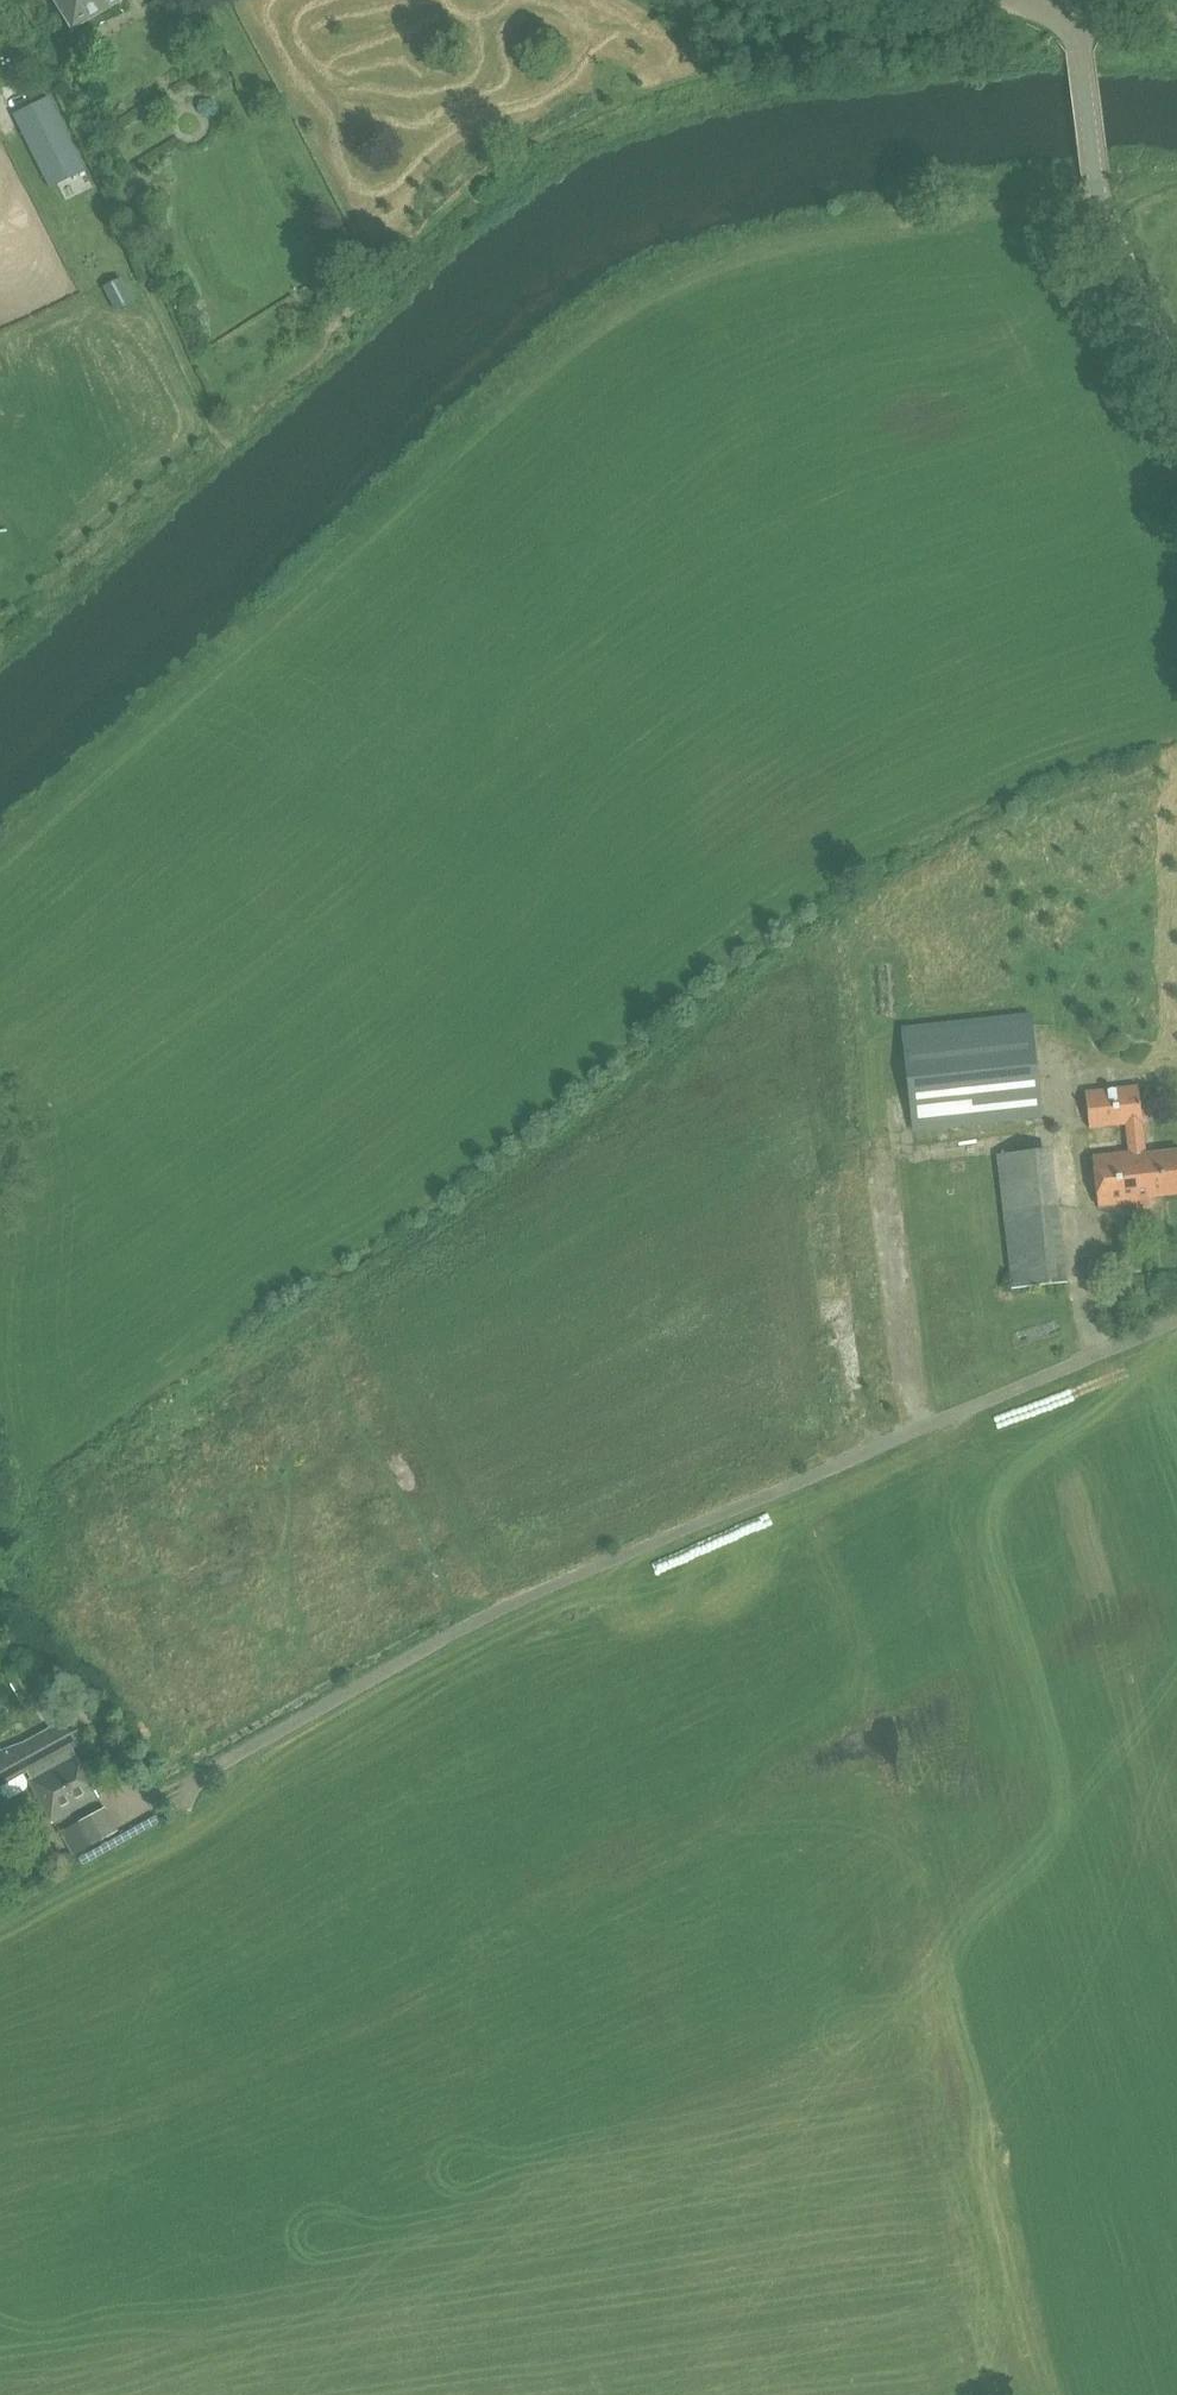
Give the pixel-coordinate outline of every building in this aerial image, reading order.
[(72,30),(122,0),(54,0),(72,30)] [(18,119),(48,181),(81,165),(51,103),(18,119)] [(119,254),(120,237),(102,236),(100,252),(119,254)] [(131,301),(120,280),(103,289),(114,310),(131,301)] [(900,1025),(912,1130),(1043,1116),(1030,1012),(900,1025)] [(1136,1207),(1152,1206),(1151,1196),(1176,1193),(1176,1149),(1146,1153),(1138,1086),(1085,1092),(1097,1205),(1135,1201),(1136,1207)] [(1052,1148),(996,1154),(1012,1288),(1067,1282),(1052,1148)] [(51,1820),(98,1797),(76,1754),(72,1746),(77,1743),(64,1717),(26,1739),(0,1748),(0,1785),(25,1772),(30,1780),(51,1820)] [(59,1832),(69,1852),(116,1831),(105,1807),(59,1832)]
